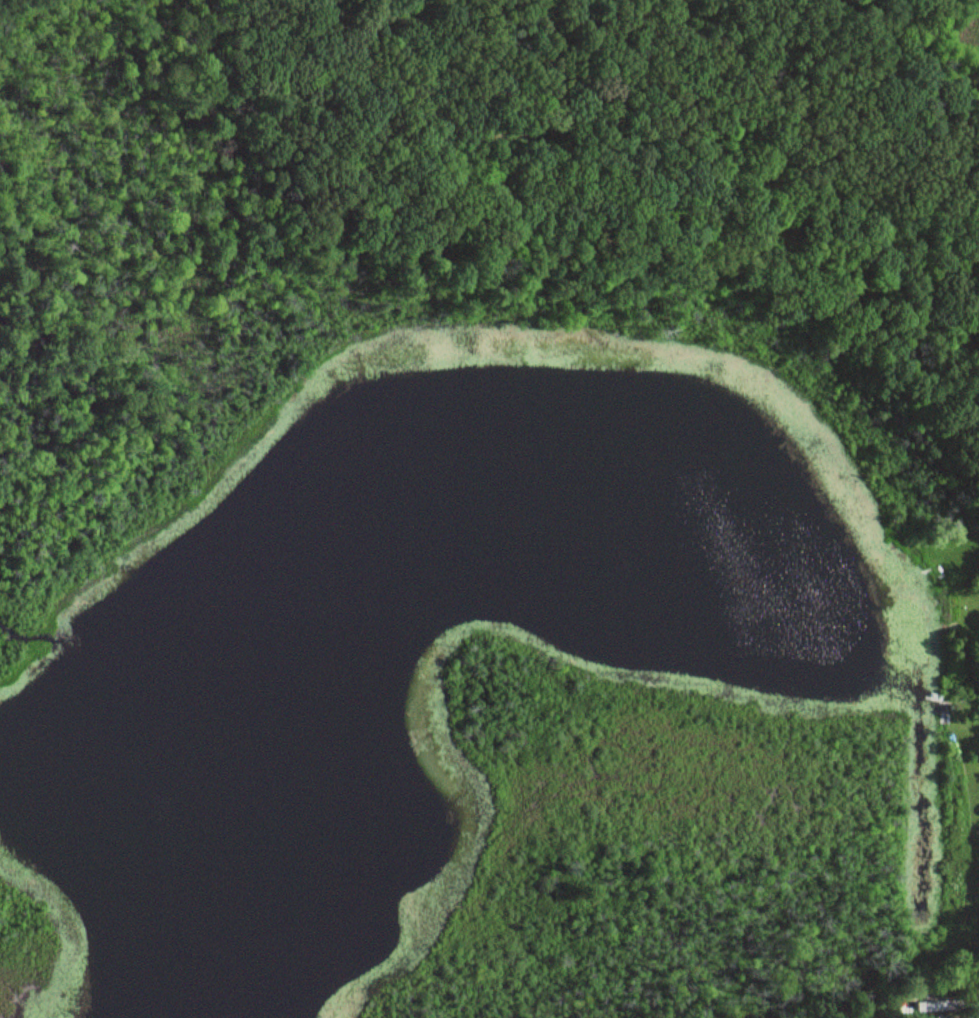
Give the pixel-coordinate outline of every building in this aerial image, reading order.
[(917,1002),(917,1011),(959,1011),(959,1002),(917,1002)]
